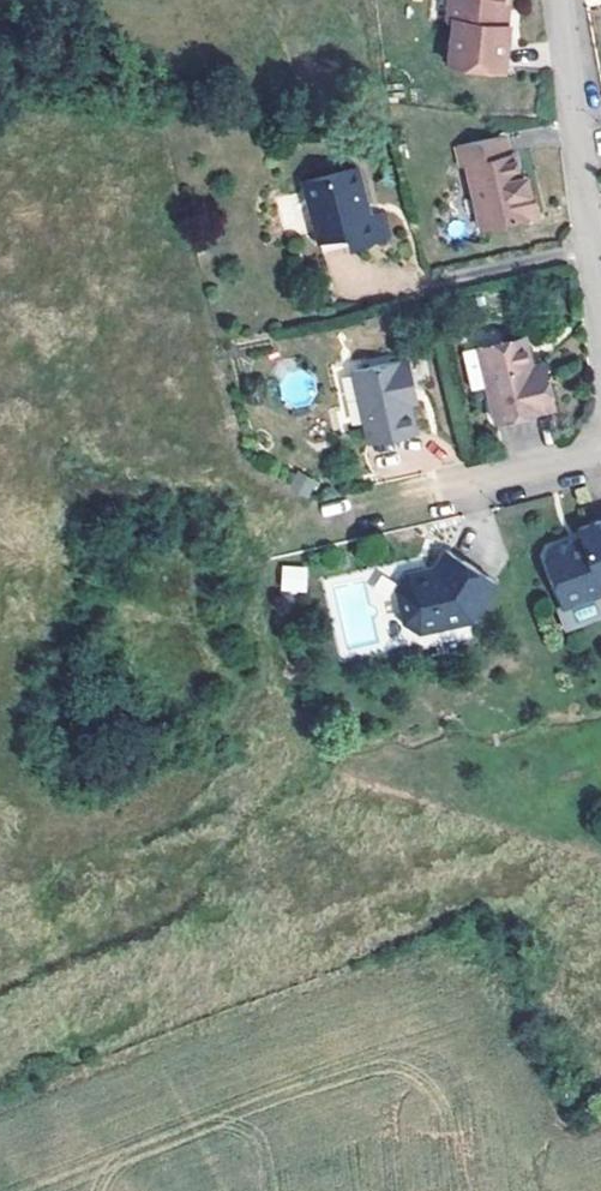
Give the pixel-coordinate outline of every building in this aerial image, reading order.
[(504,0),(449,0),(447,24),(453,24),(448,67),(503,74),(510,28),(508,27),(502,26),(504,0)] [(510,0),(504,0),(502,26),(508,27),(510,0)] [(501,137),(456,146),(461,165),(466,163),(484,229),(538,217),(533,193),(527,194),(525,182),(523,174),(516,175),(511,154),(505,154),(501,137)] [(356,172),(302,186),(318,245),(343,238),(346,249),(385,238),(379,216),(368,218),(356,172)] [(321,256),(346,249),(343,238),(318,245),(321,256)] [(524,339),(477,351),(495,423),(552,410),(546,384),(535,387),(531,369),(524,339)] [(408,406),(406,394),(413,393),(406,362),(351,374),(367,445),(414,434),(408,406)] [(531,369),(535,387),(546,384),(542,367),(531,369)] [(408,406),(416,404),(413,393),(406,394),(408,406)] [(569,543),(547,551),(542,560),(560,608),(600,593),(599,589),(600,588),(600,521),(577,530),(580,539),(582,546),(571,550),(569,543)] [(582,546),(580,539),(569,543),(571,550),(582,546)] [(420,579),(418,571),(402,575),(392,592),(401,622),(417,634),(468,622),(492,584),(443,553),(432,567),(427,576),(420,579)] [(420,579),(427,576),(432,567),(418,571),(420,579)] [(309,570),(289,569),(288,589),(308,590),(309,570)]
